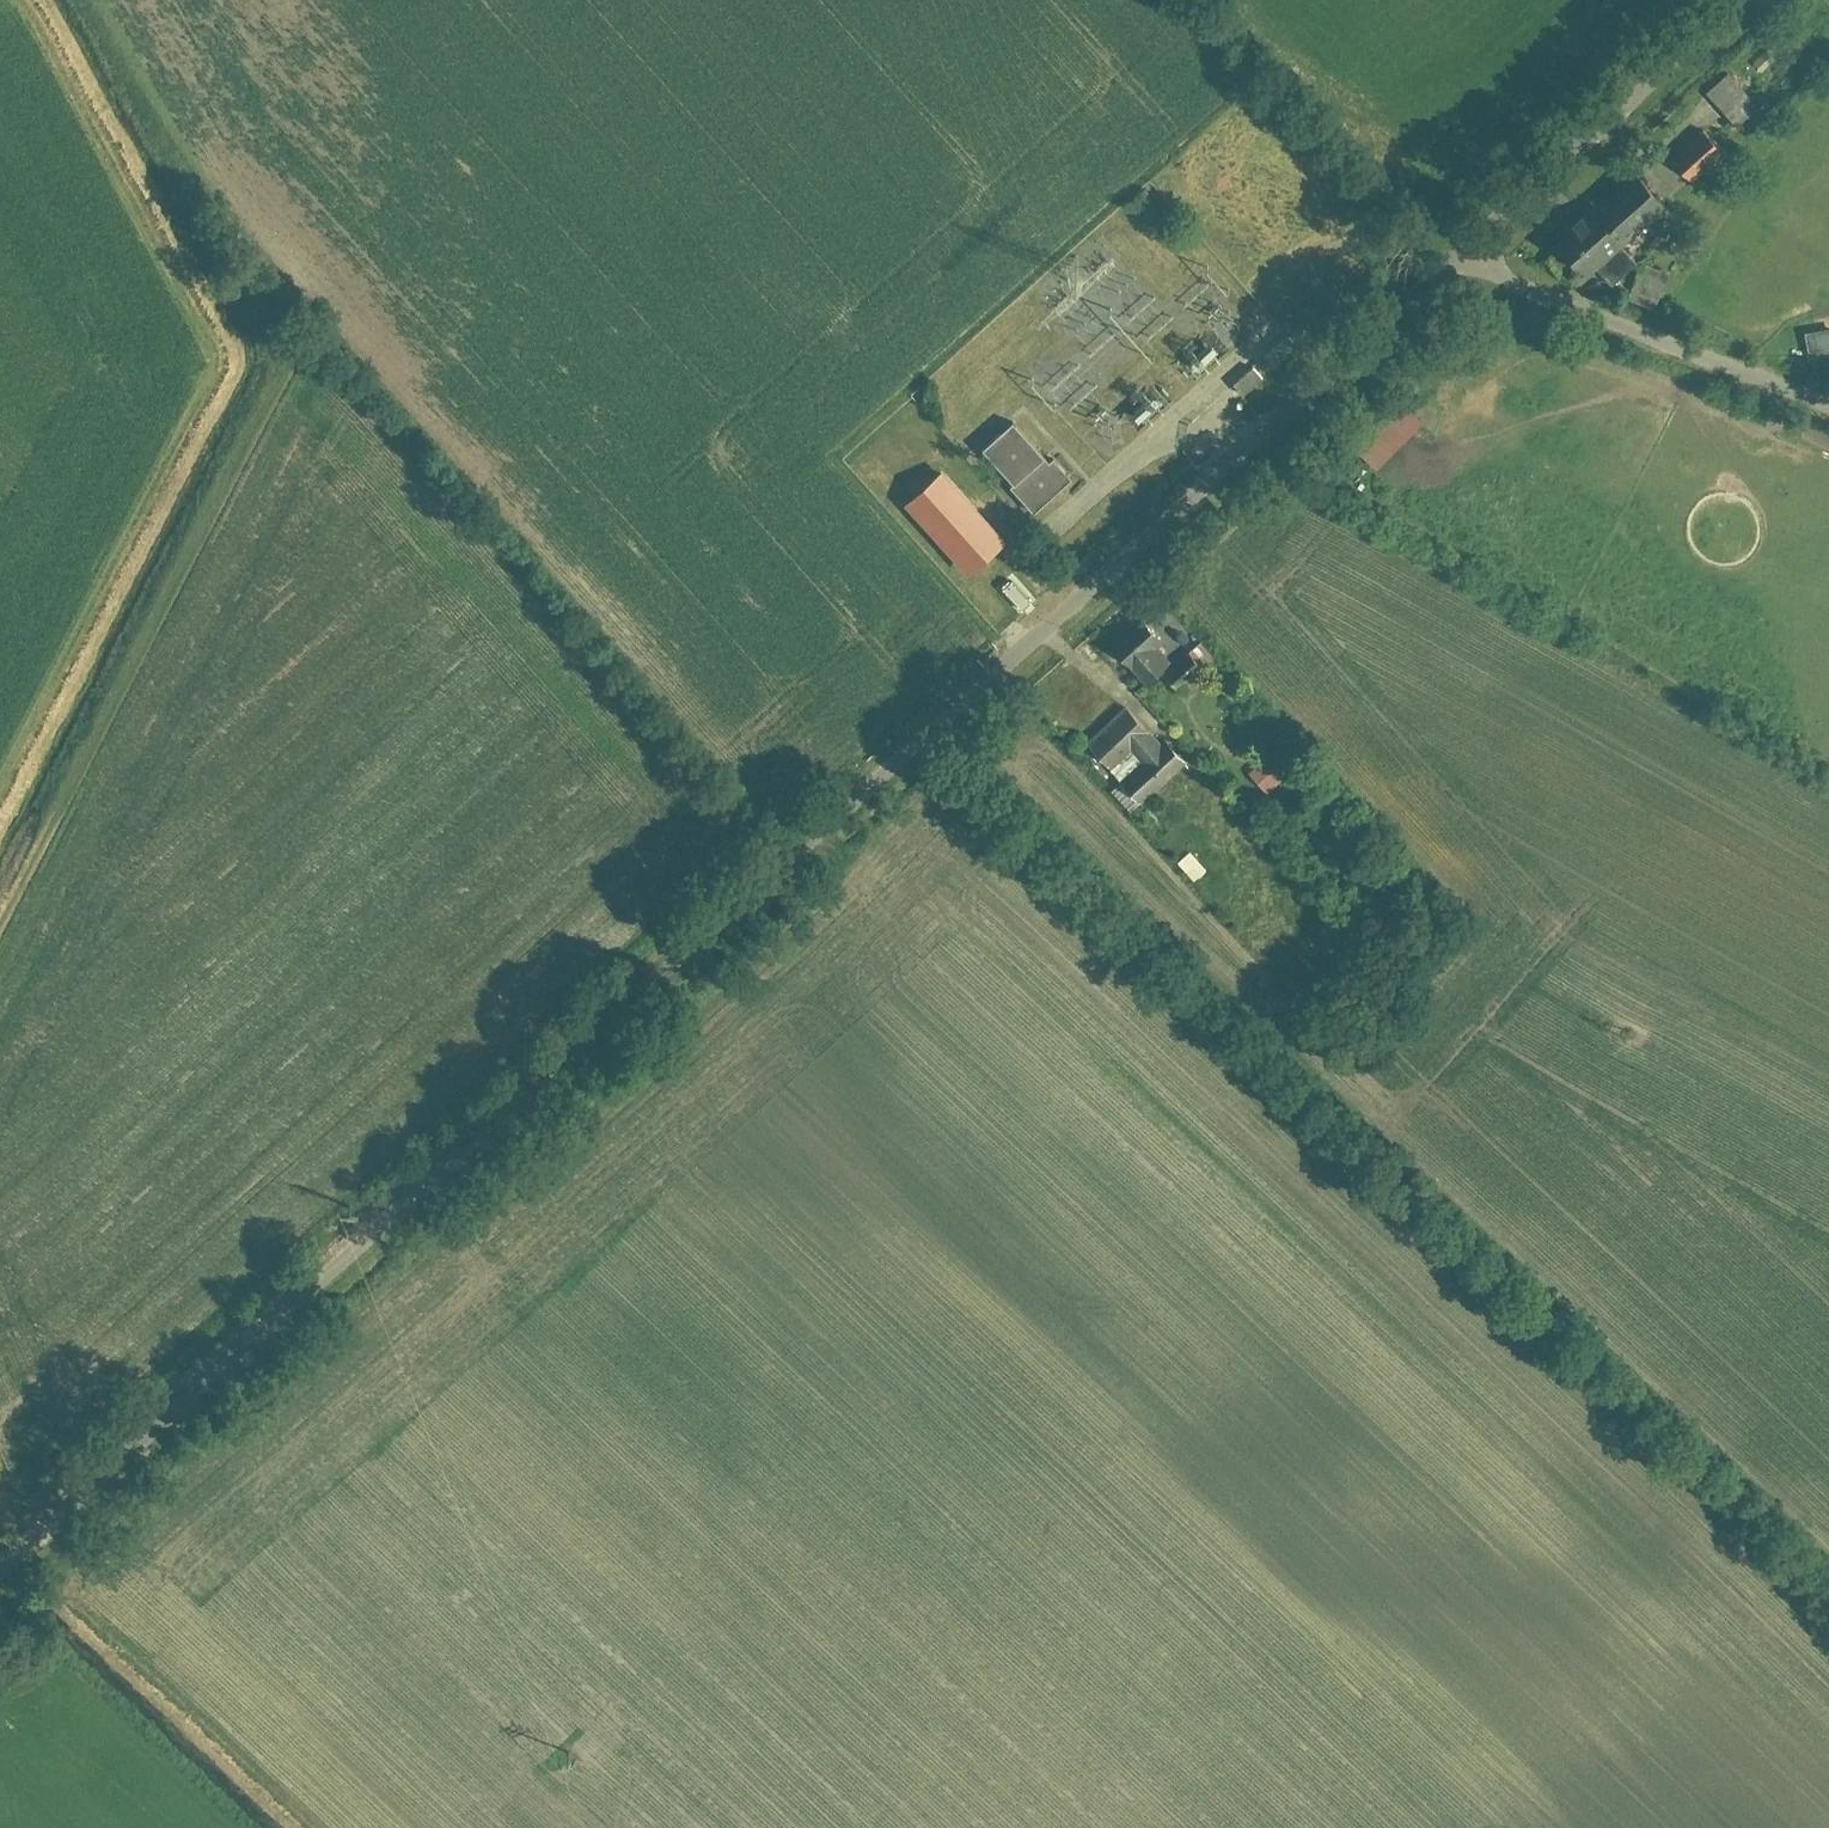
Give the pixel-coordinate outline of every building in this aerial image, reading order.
[(1767,109),(1730,69),(1709,89),(1746,129),(1767,109)] [(1727,148),(1704,123),(1671,153),(1694,178),(1727,148)] [(1613,279),(1638,257),(1624,241),(1669,200),(1633,160),(1554,232),(1590,273),(1600,265),(1613,279)] [(1658,303),(1669,269),(1641,261),(1630,295),(1658,303)] [(1807,353),(1828,350),(1828,326),(1804,329),(1807,353)] [(1272,366),(1298,344),(1288,332),(1262,354),(1272,366)] [(1210,367),(1210,344),(1188,344),(1188,367),(1210,367)] [(1242,393),(1264,376),(1254,364),(1232,381),(1242,393)] [(1375,469),(1422,421),(1397,397),(1350,445),(1375,469)] [(1035,504),(1068,472),(1015,413),(980,446),(1035,504)] [(1007,536),(941,463),(902,498),(968,572),(1007,536)] [(1164,636),(1138,608),(1106,638),(1144,680),(1172,654),(1160,641),(1164,636)] [(1156,733),(1124,698),(1083,737),(1142,800),(1187,758),(1161,730),(1156,733)] [(1188,849),(1176,860),(1194,878),(1206,866),(1188,849)]
